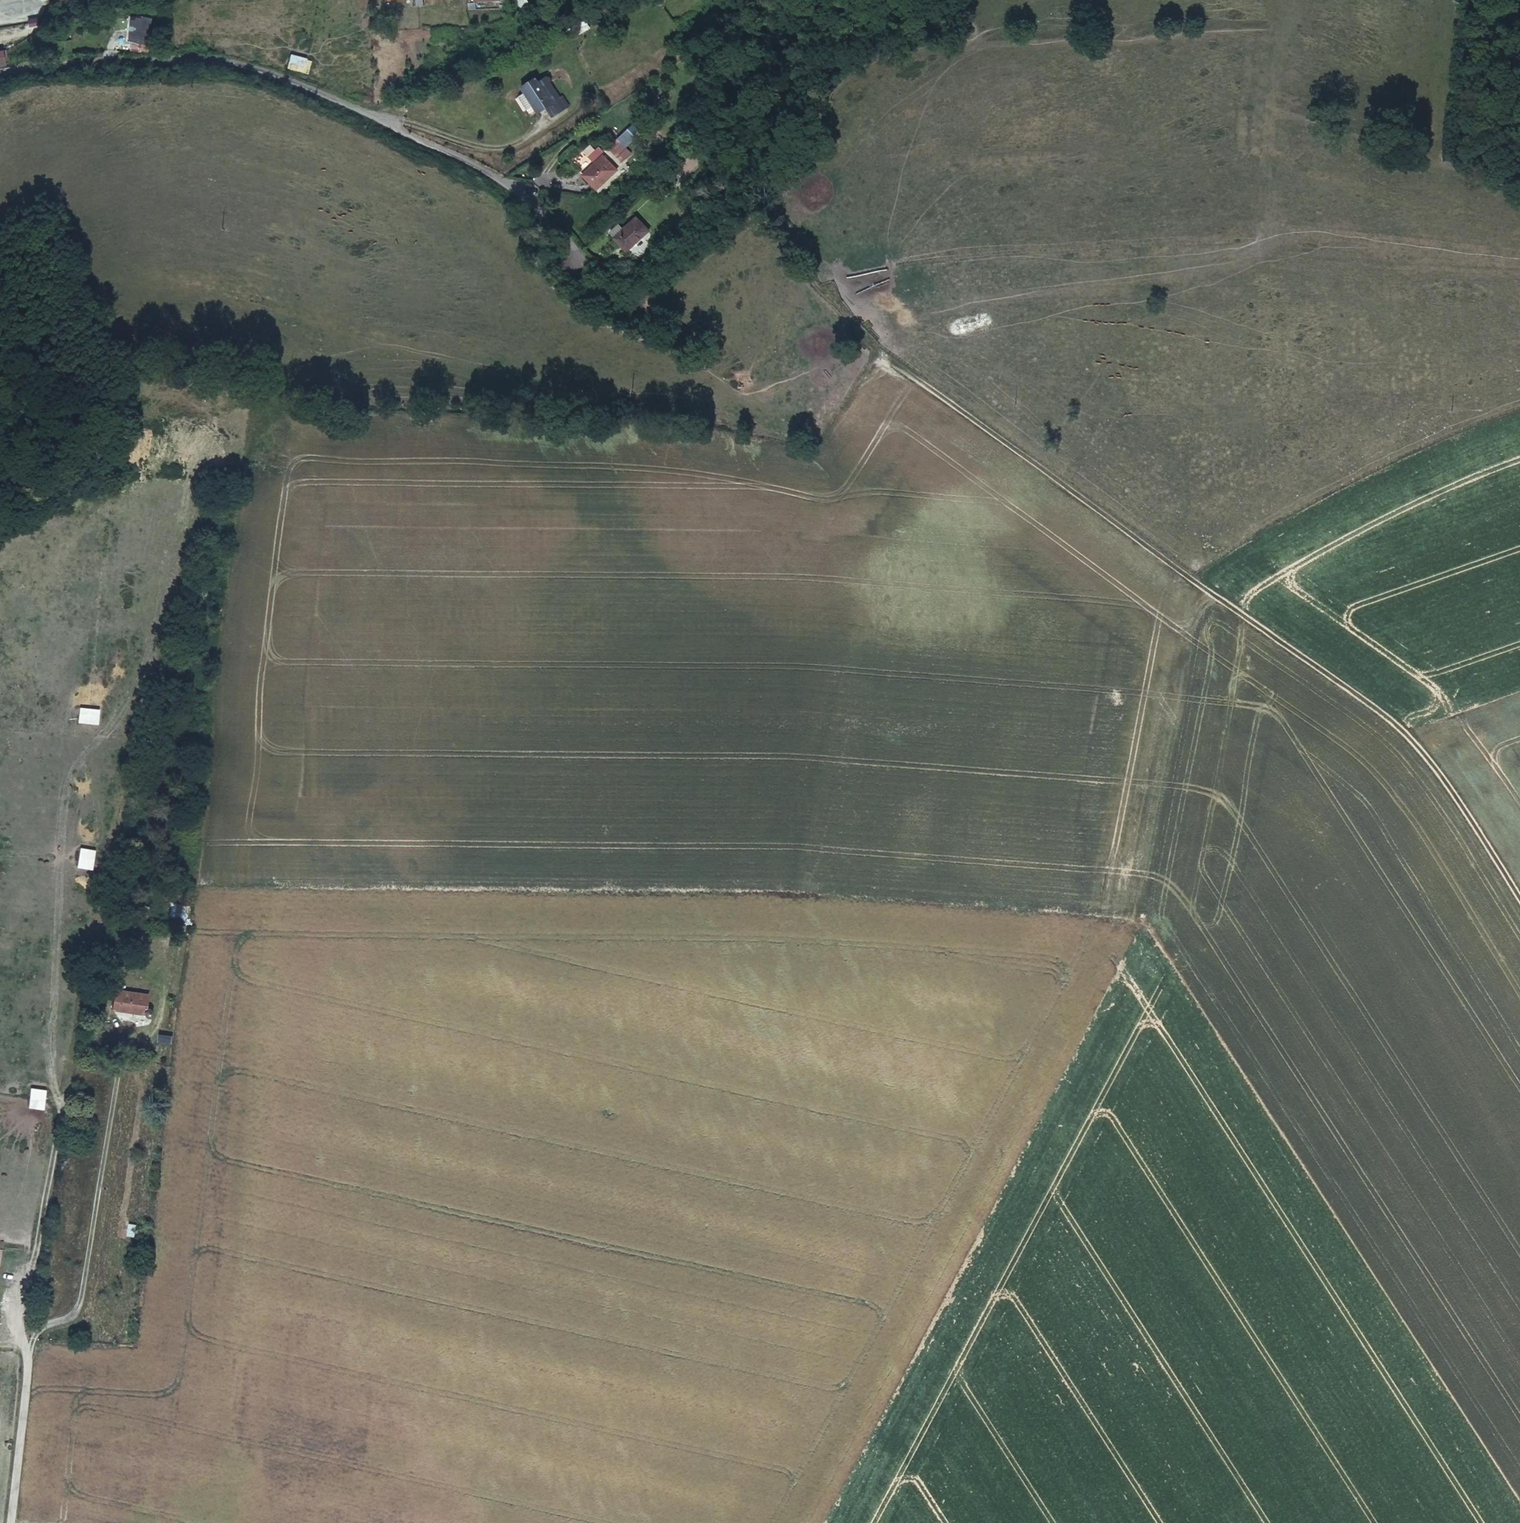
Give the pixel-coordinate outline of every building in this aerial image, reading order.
[(145,42),(145,16),(123,16),(122,42),(145,42)] [(6,50),(0,51),(0,67),(8,66),(6,50)] [(290,55),(287,68),(307,73),(311,60),(290,55)] [(519,85),(523,90),(527,87),(537,101),(541,107),(545,104),(551,113),(564,104),(543,75),(536,80),(533,75),(519,85)] [(516,95),(526,109),(537,101),(527,87),(523,90),(516,95)] [(621,163),(632,152),(629,150),(645,134),(633,122),(607,148),(621,163)] [(583,168),(597,184),(619,165),(604,149),(583,168)] [(638,216),(615,238),(629,252),(653,230),(638,216)] [(94,869),(95,849),(79,847),(78,868),(94,869)] [(95,982),(109,985),(111,974),(98,971),(95,982)] [(146,1010),(148,994),(116,989),(112,1009),(145,1014),(145,1015),(145,1016),(146,1016),(147,1017),(149,1017),(151,1016),(152,1014),(153,1013),(152,1012),(152,1011),(152,1010),(150,1009),(149,1009),(148,1009),(147,1009),(146,1010)] [(29,1108),(44,1110),(47,1089),(31,1087),(29,1108)]
